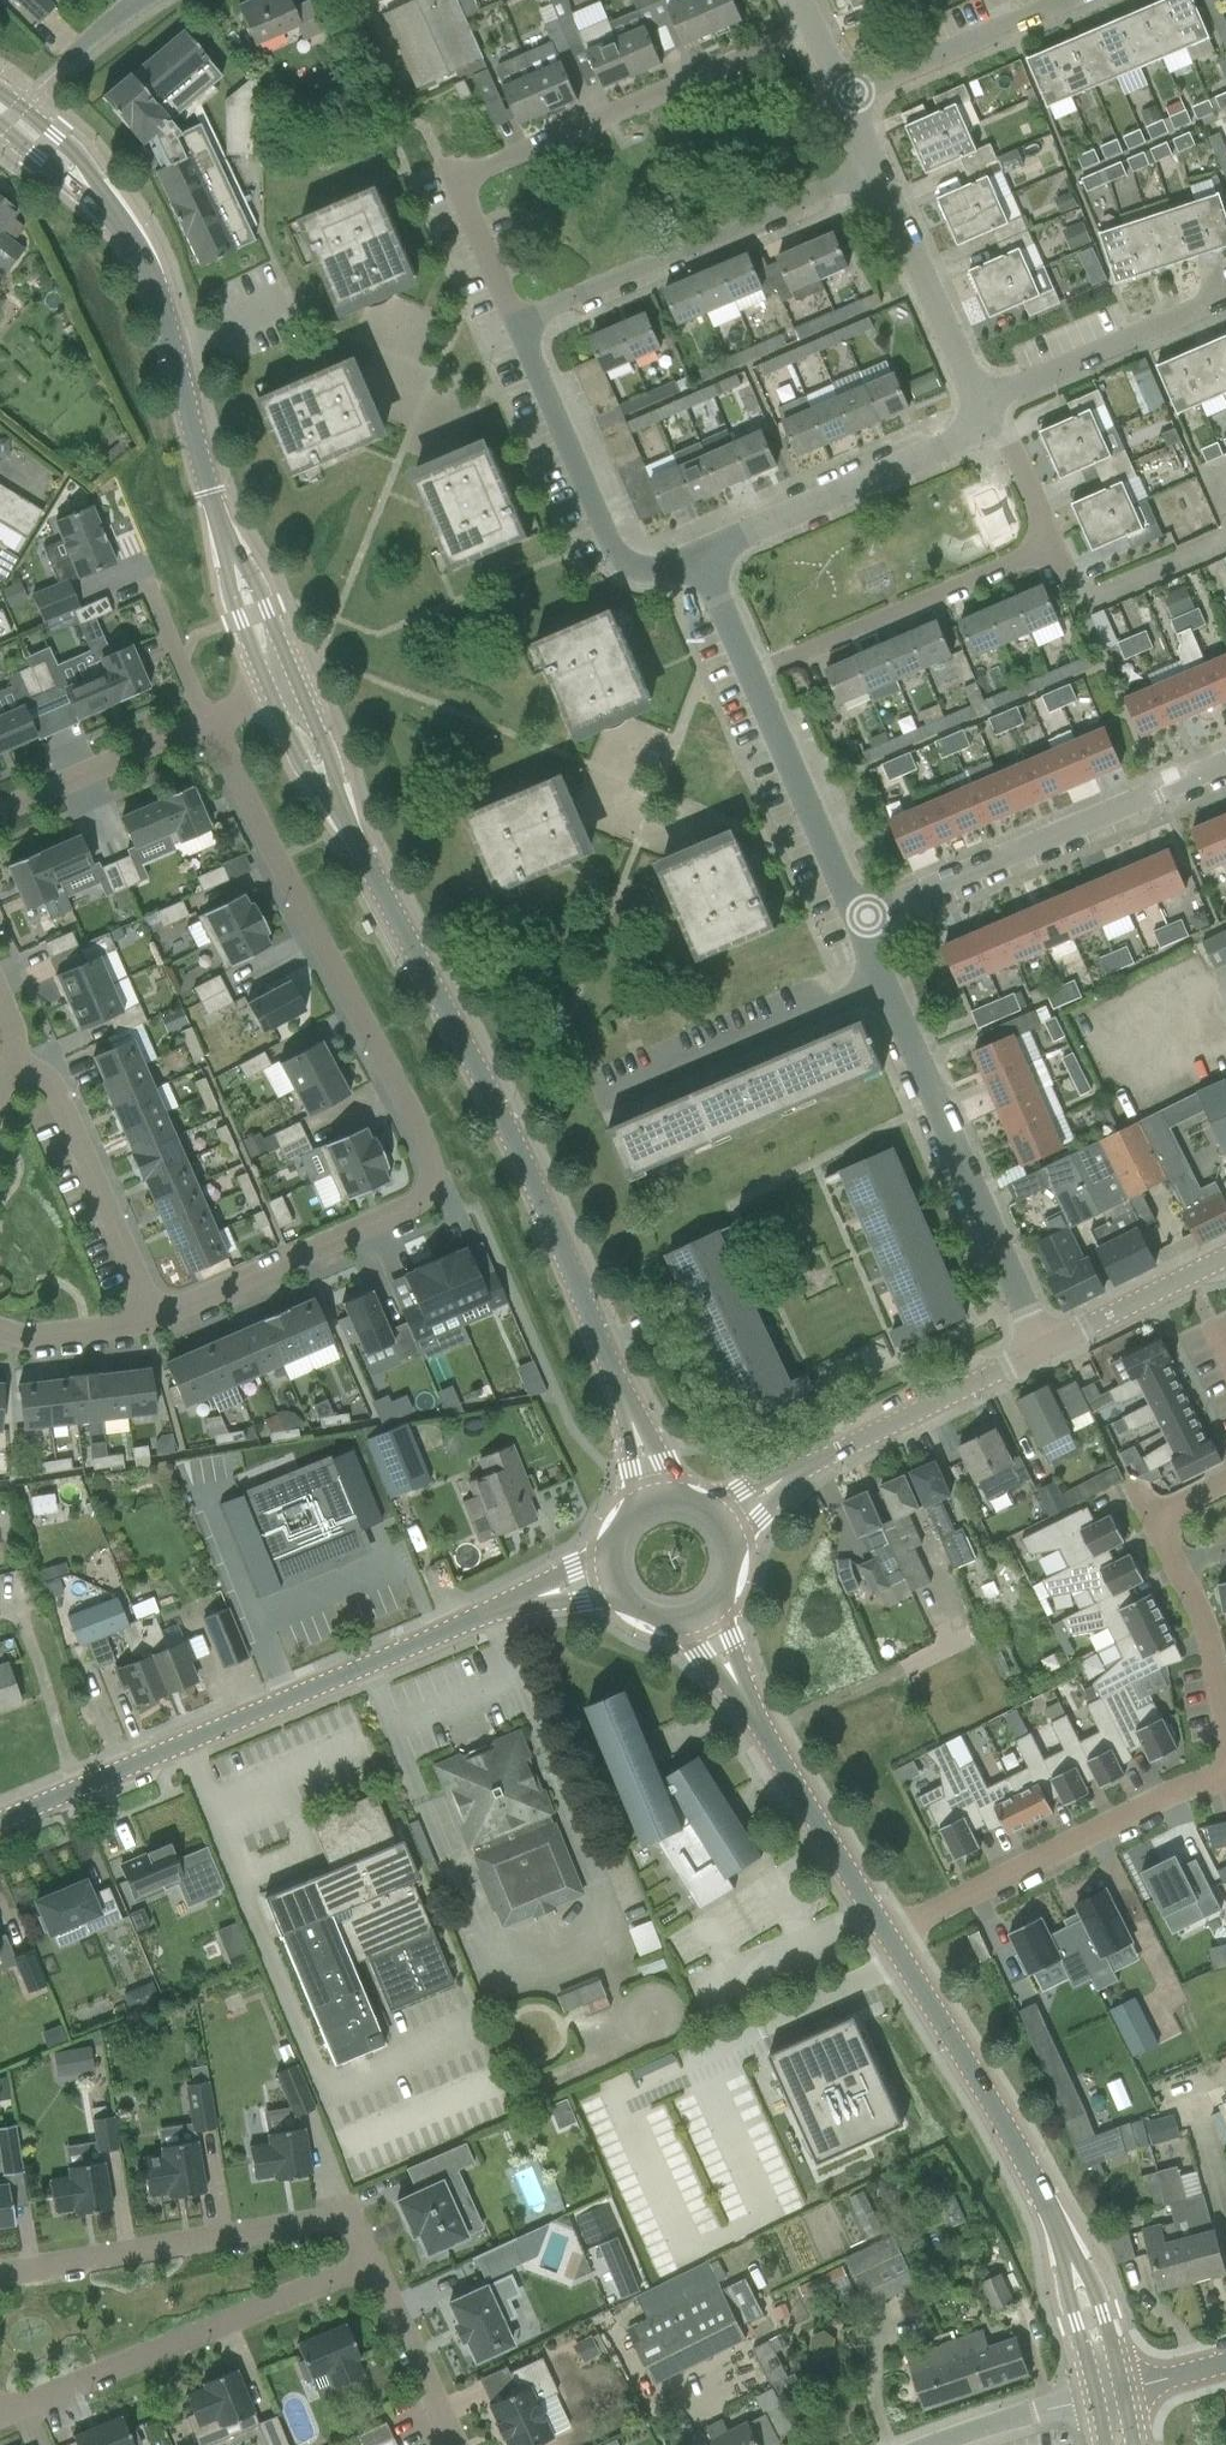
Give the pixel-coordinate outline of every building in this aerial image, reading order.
[(38,23),(54,7),(47,0),(15,0),(38,23)] [(303,40),(321,32),(309,3),(292,10),(288,0),(255,0),(239,7),(255,45),(297,27),(303,40)] [(466,18),(457,0),(422,0),(386,16),(419,90),(457,73),(462,81),(488,70),(484,61),(485,60),(466,18)] [(466,18),(479,13),(474,0),(457,0),(466,18)] [(653,6),(650,0),(633,0),(638,11),(639,12),(641,11),(653,6)] [(685,46),(687,46),(686,45),(714,33),(699,0),(688,0),(668,9),(685,46)] [(714,33),(741,21),(742,22),(743,21),(734,0),(699,0),(714,33)] [(855,10),(879,0),(851,0),(855,10)] [(895,9),(916,0),(891,0),(895,9)] [(1211,40),(1194,0),(1168,0),(1165,1),(1187,50),(1211,40)] [(1221,10),(1217,0),(1205,0),(1211,14),(1221,10)] [(1144,10),(1165,59),(1187,50),(1165,1),(1144,10)] [(1141,69),(1165,59),(1144,10),(1120,21),(1141,69)] [(1225,41),(1225,21),(1221,10),(1211,14),(1223,42),(1225,41)] [(581,31),(573,14),(559,20),(571,48),(584,42),(604,90),(606,89),(606,88),(634,76),(610,23),(609,18),(581,31)] [(571,48),(559,20),(545,26),(554,47),(527,59),(525,55),(550,112),(577,101),(579,100),(559,53),(571,48)] [(1098,31),(1119,79),(1141,69),(1120,21),(1098,31)] [(617,38),(634,76),(661,65),(663,65),(647,26),(617,38)] [(169,122),(222,77),(208,61),(184,31),(130,75),(101,98),(142,145),(147,141),(160,169),(155,172),(170,203),(168,204),(184,237),(185,236),(200,268),(235,251),(254,242),(199,124),(179,134),(169,122)] [(1119,79),(1098,31),(1075,40),(1096,89),(1119,79)] [(1096,89),(1075,40),(1053,50),(1074,98),(1096,89)] [(1074,98),(1053,50),(1031,60),(1030,58),(1027,59),(1049,109),(1074,98)] [(550,112),(525,55),(525,54),(500,64),(498,69),(505,87),(504,87),(520,126),(522,125),(522,124),(550,112)] [(475,78),(493,118),(507,111),(490,71),(475,78)] [(226,156),(262,155),(261,91),(251,78),(225,101),(226,156)] [(462,102),(473,97),(466,82),(455,87),(462,102)] [(940,112),(907,127),(917,151),(967,128),(958,106),(972,100),(965,85),(934,99),(940,112)] [(1216,98),(1221,110),(1225,108),(1225,93),(1216,98)] [(1199,120),(1216,113),(1210,100),(1193,107),(1199,120)] [(1163,120),(1158,108),(1143,115),(1148,127),(1163,120)] [(1171,118),(1176,130),(1192,123),(1187,111),(1171,118)] [(1169,132),(1164,120),(1163,120),(1148,127),(1147,127),(1153,140),(1169,132)] [(967,128),(917,151),(927,174),(949,164),(961,159),(966,172),(997,158),(991,145),(977,151),(967,128)] [(1125,137),(1130,150),(1146,143),(1141,130),(1125,137)] [(1191,133),(1174,140),(1179,152),(1196,145),(1191,133)] [(1209,138),(1221,165),(1225,163),(1225,145),(1221,133),(1209,138)] [(1118,140),(1101,147),(1107,160),(1123,152),(1118,140)] [(1150,150),(1156,163),(1173,155),(1168,142),(1150,150)] [(1018,149),(1003,156),(1010,173),(1025,166),(1018,149)] [(1095,149),(1078,157),(1084,170),(1100,162),(1095,149)] [(1156,163),(1150,150),(1128,160),(1134,172),(1156,163)] [(960,189),(938,199),(949,223),(999,201),(989,177),(1003,171),(997,158),(966,172),(972,184),(960,189)] [(1106,169),(1111,182),(1128,175),(1122,162),(1106,169)] [(1106,169),(1082,179),(1088,192),(1111,182),(1106,169)] [(386,291),(418,277),(386,205),(380,207),(373,191),(380,188),(379,187),(301,221),(339,311),(371,297),(375,304),(389,298),(386,291)] [(1054,199),(1060,214),(1077,206),(1071,192),(1054,199)] [(1195,203),(1211,252),(1225,247),(1225,214),(1219,195),(1195,203)] [(0,198),(0,269),(6,273),(25,249),(13,240),(22,228),(11,219),(17,211),(0,198)] [(999,201),(949,223),(959,246),(981,237),(993,231),(998,244),(1029,231),(1023,217),(1009,223),(999,201)] [(1188,260),(1211,252),(1195,203),(1172,210),(1188,260)] [(1165,268),(1188,260),(1172,210),(1149,218),(1165,268)] [(1165,268),(1149,218),(1126,225),(1142,275),(1165,268)] [(1084,222),(1063,231),(1071,251),(1092,242),(1084,222)] [(1119,283),(1142,275),(1126,225),(1100,234),(1117,285),(1120,284),(1119,283)] [(992,261),(970,271),(980,295),(1030,273),(1020,250),(1035,244),(1029,231),(998,244),(1003,257),(992,261)] [(834,233),(806,245),(821,280),(849,268),(834,233)] [(806,245),(778,258),(780,261),(768,266),(778,288),(777,289),(783,302),(795,297),(797,301),(825,289),(821,280),(806,245)] [(721,266),(736,301),(737,301),(741,311),(767,300),(765,294),(777,289),(778,288),(768,266),(765,258),(753,263),(749,254),(721,266)] [(1108,280),(1101,264),(1086,271),(1093,287),(1108,280)] [(693,278),(708,313),(736,301),(721,266),(693,278)] [(1030,273),(980,295),(991,318),(1024,304),(1030,317),(1061,304),(1045,266),(1030,273)] [(693,278),(665,290),(680,325),(708,313),(693,278)] [(863,300),(846,307),(850,317),(867,310),(863,300)] [(647,314),(619,326),(634,361),(662,349),(647,314)] [(842,329),(847,339),(874,327),(870,317),(842,329)] [(799,339),(813,333),(808,323),(795,329),(799,339)] [(619,326),(591,338),(599,357),(605,370),(606,373),(634,361),(619,326)] [(799,339),(795,329),(755,346),(760,356),(799,339)] [(670,331),(662,334),(667,346),(675,343),(670,331)] [(831,334),(815,341),(819,351),(836,344),(831,334)] [(1204,346),(1225,395),(1225,337),(1204,346)] [(760,356),(755,346),(727,358),(732,369),(760,356)] [(804,346),(787,353),(792,363),(808,356),(804,346)] [(1204,346),(1182,356),(1203,405),(1225,395),(1204,346)] [(787,353),(760,365),(765,375),(792,363),(787,353)] [(1159,364),(1157,365),(1178,416),(1203,405),(1182,356),(1160,365),(1159,364)] [(599,357),(575,368),(580,381),(605,370),(599,357)] [(704,381),(716,376),(732,369),(727,358),(699,371),(704,381)] [(1158,384),(1151,368),(1147,358),(1130,365),(1141,391),(1158,384)] [(377,404),(370,390),(363,393),(349,361),(260,400),(289,467),(313,457),(317,468),(383,439),(369,407),(377,404)] [(605,370),(580,381),(586,394),(610,383),(606,373),(605,370)] [(861,373),(867,386),(871,385),(865,371),(861,373)] [(854,432),(877,422),(882,420),(867,386),(861,373),(860,372),(833,383),(834,385),(854,432)] [(922,378),(928,393),(941,387),(935,372),(922,378)] [(867,386),(882,420),(910,408),(895,374),(871,385),(867,386)] [(710,387),(714,397),(742,385),(738,375),(710,387)] [(675,381),(648,393),(652,404),(680,391),(676,383),(675,381)] [(610,383),(586,394),(591,406),(616,396),(610,383)] [(827,444),(854,432),(834,385),(806,397),(827,444)] [(1075,417),(1041,432),(1051,456),(1101,434),(1091,412),(1106,405),(1099,390),(1068,403),(1075,417)] [(699,392),(683,399),(687,409),(704,402),(699,392)] [(648,393),(631,400),(636,411),(652,404),(648,393)] [(616,396),(591,406),(597,419),(621,408),(620,405),(616,396)] [(799,456),(827,444),(806,397),(779,409),(785,422),(784,423),(799,456)] [(683,399),(655,410),(660,421),(677,414),(687,409),(683,399)] [(621,408),(597,419),(602,431),(626,421),(625,416),(621,408)] [(687,409),(677,414),(681,422),(691,417),(687,409)] [(644,415),(627,423),(632,434),(649,426),(644,415)] [(626,421),(602,431),(608,444),(632,434),(627,423),(626,421)] [(1101,434),(1051,456),(1062,479),(1084,469),(1096,464),(1101,477),(1131,464),(1125,451),(1115,428),(1101,434)] [(1176,429),(1163,434),(1168,448),(1182,442),(1176,429)] [(763,432),(735,444),(750,478),(778,466),(768,444),(763,432)] [(632,434),(608,444),(613,456),(637,446),(632,434)] [(10,458),(10,439),(0,439),(0,458),(10,458)] [(701,442),(674,454),(675,456),(680,468),(694,502),(722,490),(707,456),(708,456),(702,442),(701,442)] [(1219,443),(1202,450),(1207,463),(1224,456),(1219,443)] [(708,456),(707,456),(722,490),(750,478),(735,444),(708,456)] [(637,446),(613,456),(618,468),(642,457),(637,446)] [(442,460),(445,468),(413,481),(453,571),(530,538),(529,536),(518,541),(508,516),(519,512),(491,448),(460,461),(456,454),(442,460)] [(642,457),(618,468),(623,480),(648,470),(647,468),(642,457)] [(1095,494),(1073,504),(1083,528),(1133,506),(1123,484),(1137,478),(1131,464),(1101,477),(1107,489),(1095,494)] [(680,468),(652,480),(653,482),(658,495),(666,511),(667,514),(694,502),(680,468)] [(648,470),(623,480),(629,493),(653,482),(652,480),(648,470)] [(653,482),(629,493),(634,505),(658,495),(653,482)] [(987,539),(1025,526),(1009,482),(971,495),(987,539)] [(42,511),(0,485),(0,544),(17,554),(42,511)] [(658,495),(634,505),(640,518),(641,521),(642,521),(666,511),(658,495)] [(1133,506),(1083,528),(1093,551),(1126,537),(1132,550),(1163,537),(1147,500),(1133,506)] [(56,522),(63,539),(70,557),(51,565),(59,585),(32,596),(43,622),(79,607),(69,583),(116,564),(92,507),(56,522)] [(0,551),(0,573),(7,580),(18,558),(2,549),(0,551)] [(21,582),(3,589),(11,608),(29,600),(21,582)] [(1059,620),(1044,586),(1016,598),(1031,632),(1059,620)] [(1186,586),(1174,591),(1184,615),(1186,614),(1195,610),(1186,586)] [(112,612),(106,597),(73,612),(79,626),(112,612)] [(1016,598),(988,610),(1003,644),(1031,632),(1016,598)] [(1195,610),(1186,614),(1190,628),(1192,631),(1206,625),(1199,608),(1195,610)] [(624,721),(620,713),(652,699),(621,627),(615,630),(608,613),(614,611),(613,609),(535,643),(574,733),(606,719),(609,727),(624,721)] [(1104,609),(1092,614),(1101,635),(1113,630),(1104,609)] [(0,610),(0,637),(12,632),(2,610),(0,610)] [(975,657),(1003,644),(988,610),(961,622),(975,657)] [(1184,615),(1171,621),(1177,635),(1190,628),(1186,614),(1184,615)] [(938,622),(910,634),(925,668),(952,657),(938,622)] [(1183,661),(1176,664),(1181,675),(1197,713),(1222,702),(1224,702),(1224,701),(1208,664),(1192,631),(1190,628),(1177,635),(1180,645),(1179,650),(1177,652),(1183,661)] [(1141,653),(1154,648),(1147,631),(1133,637),(1141,653)] [(910,634),(882,646),(897,680),(925,668),(910,634)] [(1141,653),(1133,637),(1119,643),(1126,659),(1141,653)] [(106,642),(89,649),(90,651),(95,662),(101,660),(119,701),(120,702),(149,689),(131,647),(111,655),(106,642)] [(882,646),(855,658),(869,692),(874,703),(902,691),(897,680),(882,646)] [(49,648),(26,658),(31,667),(31,668),(44,662),(55,688),(65,689),(78,718),(119,701),(101,660),(95,662),(90,651),(57,665),(49,648)] [(1090,655),(1060,668),(1065,680),(1095,667),(1090,655)] [(1208,664),(1224,701),(1225,700),(1225,656),(1208,664)] [(855,658),(827,670),(842,704),(864,694),(869,692),(855,658)] [(44,662),(31,668),(42,693),(55,688),(44,662)] [(31,667),(17,673),(29,699),(42,693),(31,668),(31,667)] [(1049,673),(1032,680),(1037,692),(1054,685),(1049,673)] [(1181,675),(1155,686),(1171,724),(1195,713),(1196,714),(1198,713),(1197,713),(1181,675)] [(972,705),(957,712),(962,723),(990,712),(985,701),(977,682),(965,688),(972,705)] [(1078,700),(1071,684),(1056,690),(1063,707),(1078,700)] [(1021,685),(996,696),(1001,707),(1026,696),(1021,685)] [(1127,698),(1127,699),(1127,700),(1143,736),(1145,736),(1145,735),(1169,725),(1171,724),(1155,686),(1127,698)] [(1050,713),(1063,707),(1056,690),(1043,696),(1050,713)] [(940,705),(921,713),(926,725),(931,736),(951,728),(946,716),(945,717),(940,705)] [(36,737),(23,707),(0,717),(0,752),(36,737)] [(1003,713),(1010,730),(1025,724),(1018,707),(1003,713)] [(997,735),(1010,730),(1003,713),(990,718),(997,735)] [(913,718),(895,726),(900,738),(902,737),(906,747),(923,740),(919,730),(918,730),(918,729),(913,718)] [(1104,728),(1077,740),(1093,778),(1095,777),(1119,767),(1120,767),(1122,766),(1104,728)] [(951,736),(958,752),(971,746),(965,730),(951,736)] [(943,758),(958,752),(951,736),(936,742),(943,758)] [(1077,740),(1051,751),(1067,790),(1069,789),(1069,788),(1093,778),(1077,740)] [(886,744),(873,749),(878,759),(895,752),(891,742),(886,744)] [(1051,751),(1024,763),(1041,801),(1042,800),(1067,789),(1051,751)] [(905,775),(912,771),(918,769),(911,753),(898,759),(905,775)] [(890,781),(905,775),(898,759),(883,765),(890,781)] [(991,759),(965,771),(966,773),(972,785),(988,823),(1013,812),(1013,813),(1014,812),(998,774),(991,759)] [(1024,763),(998,774),(1014,812),(1016,811),(1040,800),(1040,801),(1041,801),(1024,763)] [(532,788),(466,816),(494,881),(520,870),(525,884),(561,868),(568,865),(589,856),(575,824),(583,821),(577,807),(574,808),(569,810),(556,778),(532,788)] [(972,785),(945,797),(962,834),(986,824),(988,823),(972,785)] [(191,786),(162,799),(162,801),(180,842),(174,845),(173,845),(174,848),(179,860),(205,848),(198,834),(210,829),(191,786)] [(945,797),(919,808),(935,845),(960,835),(962,835),(961,834),(962,834),(945,797)] [(162,801),(122,818),(134,848),(141,863),(174,848),(173,845),(174,845),(180,842),(162,801)] [(913,811),(891,820),(907,858),(909,857),(933,846),(933,847),(935,846),(935,845),(919,808),(913,811)] [(1210,870),(1225,864),(1225,867),(1225,826),(1222,818),(1195,830),(1195,829),(1193,830),(1210,870)] [(38,855),(56,896),(64,892),(59,881),(92,866),(79,837),(38,855)] [(689,851),(692,858),(660,872),(699,962),(777,928),(777,927),(766,931),(755,907),(766,902),(738,838),(706,852),(703,844),(689,851)] [(1168,851),(1140,863),(1157,902),(1187,890),(1170,850),(1168,851)] [(56,896),(38,855),(38,853),(8,866),(26,909),(56,896)] [(115,862),(127,888),(141,882),(130,856),(115,862)] [(132,903),(126,889),(127,888),(115,862),(101,868),(119,909),(132,903)] [(1129,914),(1157,902),(1140,863),(1113,875),(1129,914)] [(196,878),(203,892),(229,881),(223,866),(196,878)] [(1113,875),(1086,887),(1102,925),(1129,914),(1113,875)] [(1086,887),(1058,898),(1074,937),(1102,925),(1086,887)] [(200,921),(187,928),(199,950),(211,944),(261,918),(253,903),(249,905),(243,894),(197,917),(200,921)] [(1058,898),(1031,910),(1047,949),(1074,937),(1058,898)] [(182,901),(156,912),(162,928),(189,916),(182,901)] [(1031,910),(1003,922),(1020,961),(1047,949),(1031,910)] [(1204,911),(1191,916),(1197,930),(1211,925),(1204,911)] [(261,918),(211,944),(225,970),(271,947),(265,935),(269,933),(261,918)] [(1182,919),(1167,925),(1174,942),(1189,936),(1182,919)] [(1003,922),(976,934),(992,973),(1020,961),(1003,922)] [(1161,947),(1174,942),(1167,925),(1154,931),(1161,947)] [(120,928),(108,933),(112,943),(124,937),(120,928)] [(1203,942),(1215,968),(1225,963),(1225,931),(1203,942)] [(72,932),(45,944),(51,958),(77,947),(78,946),(72,932)] [(85,963),(55,976),(56,977),(68,1003),(112,984),(127,977),(116,950),(114,946),(112,943),(108,933),(78,946),(77,947),(85,963)] [(961,986),(983,977),(992,973),(976,934),(947,946),(946,945),(944,946),(961,986)] [(1128,947),(1114,952),(1121,969),(1135,963),(1128,947)] [(1107,975),(1121,969),(1114,952),(1100,958),(1107,975)] [(193,989),(200,1002),(226,989),(219,975),(193,989)] [(1076,980),(1063,985),(1070,1002),(1083,997),(1076,980)] [(248,1003),(247,1003),(263,1034),(264,1033),(304,1011),(304,1012),(305,1011),(289,981),(288,981),(288,982),(248,1003)] [(112,984),(68,1003),(79,1029),(78,1029),(79,1031),(108,1018),(116,1035),(146,1021),(139,1004),(123,1011),(112,984)] [(1054,1009),(1070,1002),(1063,985),(1047,992),(1054,1009)] [(226,989),(200,1002),(208,1016),(233,1003),(226,989)] [(1016,994),(1003,999),(1010,1015),(1022,1010),(1016,994)] [(979,1028),(1001,1019),(1010,1015),(1003,999),(972,1012),(979,1028)] [(188,1024),(181,1007),(159,1017),(167,1033),(188,1024)] [(985,1048),(975,1053),(975,1055),(976,1054),(987,1080),(987,1081),(1028,1063),(1037,1059),(1041,1057),(1030,1030),(1041,1025),(1041,1024),(1035,1010),(992,1029),(993,1030),(999,1043),(985,1048)] [(1066,1036),(1057,1016),(1046,1021),(1055,1041),(1066,1036)] [(815,1041),(778,1057),(799,1106),(884,1070),(873,1043),(875,1042),(873,1037),(871,1038),(863,1020),(825,1036),(825,1035),(815,1039),(815,1041)] [(181,1032),(187,1046),(197,1042),(191,1028),(181,1032)] [(133,1040),(93,1057),(103,1081),(143,1064),(133,1040)] [(294,1090),(336,1068),(322,1043),(323,1043),(322,1041),(279,1064),(280,1065),(294,1090)] [(197,1042),(187,1046),(193,1060),(203,1056),(197,1042)] [(271,1066),(264,1052),(238,1065),(246,1079),(271,1066)] [(1073,1077),(1084,1072),(1074,1052),(1063,1057),(1073,1077)] [(694,1093),(715,1142),(799,1106),(778,1057),(741,1073),(741,1071),(731,1075),(731,1077),(694,1093)] [(1028,1063),(987,1081),(987,1082),(988,1082),(999,1108),(999,1109),(1041,1091),(1028,1063)] [(112,1106),(153,1088),(143,1064),(103,1081),(102,1082),(112,1106)] [(336,1068),(294,1090),(307,1115),(306,1115),(307,1117),(350,1094),(349,1092),(349,1093),(336,1068)] [(1084,1072),(1073,1077),(1082,1095),(1093,1090),(1084,1072)] [(201,1097),(211,1092),(205,1078),(195,1083),(201,1097)] [(1225,1154),(1225,1080),(1198,1092),(1206,1110),(1225,1154)] [(122,1129),(164,1111),(153,1088),(112,1106),(122,1129)] [(1041,1091),(999,1109),(999,1110),(1000,1110),(1011,1136),(1011,1137),(1053,1119),(1041,1091)] [(211,1092),(201,1097),(207,1111),(217,1106),(211,1092)] [(1186,1098),(1195,1116),(1206,1110),(1198,1092),(1186,1098)] [(646,1113),(608,1130),(629,1179),(715,1142),(694,1093),(656,1109),(655,1107),(645,1112),(646,1113)] [(1108,1105),(1097,1110),(1106,1129),(1117,1124),(1108,1105)] [(1200,1244),(1225,1231),(1225,1202),(1216,1182),(1201,1189),(1162,1110),(1141,1120),(1168,1180),(1200,1244)] [(133,1153),(174,1135),(164,1111),(122,1129),(133,1153)] [(1053,1119),(1011,1137),(1011,1138),(1012,1137),(1023,1163),(1022,1163),(1023,1165),(1045,1156),(1065,1147),(1064,1145),(1053,1119)] [(1141,1120),(1072,1154),(1101,1214),(1104,1212),(1109,1222),(1091,1231),(1100,1249),(1099,1249),(1117,1284),(1157,1264),(1140,1231),(1145,1228),(1144,1226),(1157,1220),(1142,1192),(1168,1180),(1141,1120)] [(299,1122),(273,1134),(280,1148),(306,1136),(299,1122)] [(222,1144),(232,1140),(226,1126),(215,1130),(222,1144)] [(312,1150),(300,1156),(312,1183),(330,1175),(381,1153),(375,1137),(370,1139),(365,1127),(318,1148),(312,1150)] [(142,1180),(144,1179),(185,1161),(174,1135),(133,1153),(130,1154),(142,1180)] [(306,1136),(280,1148),(286,1163),(300,1156),(312,1150),(306,1136)] [(228,1158),(238,1154),(232,1140),(222,1144),(228,1158)] [(250,1158),(267,1150),(261,1140),(245,1148),(250,1158)] [(941,1329),(967,1317),(958,1297),(954,1298),(948,1283),(951,1281),(945,1267),(942,1269),(935,1253),(939,1252),(932,1238),(929,1239),(922,1224),(926,1222),(920,1208),(916,1210),(909,1194),(913,1193),(907,1178),(903,1180),(897,1165),(900,1163),(894,1149),(825,1179),(826,1180),(849,1170),(908,1306),(915,1323),(892,1332),(897,1345),(940,1327),(941,1329)] [(330,1175),(312,1183),(324,1208),(341,1201),(341,1203),(389,1182),(384,1170),(388,1168),(381,1153),(330,1175)] [(1008,1186),(1017,1203),(1051,1186),(1063,1211),(1045,1220),(1052,1237),(1037,1244),(1054,1277),(1050,1279),(1066,1310),(1105,1290),(1089,1259),(1087,1260),(1072,1229),(1101,1214),(1072,1154),(1008,1186)] [(153,1201),(195,1183),(185,1161),(144,1179),(153,1201)] [(242,1192),(252,1187),(246,1173),(236,1178),(242,1192)] [(164,1225),(205,1207),(195,1183),(153,1201),(164,1225)] [(248,1206),(258,1201),(252,1187),(242,1192),(248,1206)] [(267,1203),(278,1229),(293,1223),(281,1196),(267,1203)] [(205,1207),(164,1225),(175,1251),(177,1250),(216,1232),(205,1207)] [(259,1230),(269,1226),(263,1211),(253,1216),(259,1230)] [(714,1236),(737,1225),(736,1224),(667,1256),(747,1422),(773,1410),(772,1408),(813,1388),(807,1376),(785,1386),(714,1236)] [(216,1232),(177,1250),(187,1274),(227,1256),(216,1232)] [(454,1252),(434,1260),(463,1327),(463,1326),(457,1313),(486,1301),(490,1309),(507,1302),(494,1273),(489,1263),(474,1269),(466,1249),(455,1254),(454,1252)] [(416,1305),(401,1311),(406,1322),(418,1351),(419,1353),(422,1360),(468,1340),(463,1327),(434,1260),(414,1269),(415,1271),(404,1276),(416,1305)] [(371,1290),(342,1303),(364,1355),(392,1343),(400,1361),(419,1353),(418,1351),(406,1322),(388,1330),(371,1290)] [(313,1300),(289,1310),(307,1352),(332,1341),(313,1300)] [(283,1363),(307,1352),(289,1310),(288,1311),(288,1309),(264,1319),(283,1363)] [(283,1363),(264,1319),(262,1320),(263,1322),(240,1332),(258,1374),(283,1363)] [(258,1374),(240,1332),(215,1342),(233,1384),(258,1374)] [(1135,1380),(1169,1363),(1173,1361),(1162,1339),(1123,1358),(1134,1379),(1135,1380)] [(233,1384),(215,1342),(191,1353),(209,1395),(233,1384)] [(184,1406),(209,1395),(191,1353),(166,1364),(184,1406)] [(1181,1387),(1169,1363),(1135,1380),(1134,1379),(1110,1390),(1117,1404),(1146,1393),(1151,1402),(1181,1387)] [(150,1369),(123,1372),(129,1417),(155,1413),(150,1369)] [(71,1376),(70,1376),(70,1378),(76,1423),(103,1420),(104,1420),(98,1375),(98,1372),(97,1372),(71,1376)] [(123,1372),(98,1375),(104,1420),(103,1420),(105,1434),(130,1431),(128,1417),(129,1417),(123,1372)] [(546,1391),(539,1375),(522,1382),(528,1395),(546,1391)] [(70,1378),(45,1381),(50,1426),(76,1423),(70,1378)] [(45,1381),(19,1385),(24,1430),(50,1426),(45,1381)] [(1052,1464),(1054,1463),(1065,1457),(1080,1450),(1071,1432),(1075,1430),(1075,1432),(1097,1421),(1093,1414),(1088,1403),(1081,1389),(1077,1381),(1055,1392),(1051,1384),(1019,1400),(1043,1446),(1052,1464)] [(1094,1383),(1081,1389),(1088,1403),(1099,1397),(1101,1396),(1100,1395),(1094,1383)] [(1181,1387),(1151,1402),(1123,1416),(1124,1418),(1130,1429),(1131,1431),(1160,1420),(1165,1430),(1195,1415),(1181,1387)] [(455,1394),(440,1400),(447,1415),(461,1408),(455,1394)] [(371,1402),(381,1425),(382,1426),(383,1425),(398,1419),(391,1402),(388,1395),(372,1402),(371,1402)] [(1099,1397),(1088,1403),(1093,1414),(1105,1408),(1099,1397)] [(320,1419),(321,1428),(335,1425),(334,1416),(327,1399),(313,1406),(318,1419),(320,1419)] [(349,1423),(348,1414),(334,1416),(335,1425),(349,1423)] [(223,1415),(208,1416),(210,1433),(224,1432),(223,1415)] [(1208,1441),(1195,1415),(1165,1430),(1170,1441),(1158,1448),(1143,1457),(1150,1471),(1151,1472),(1158,1468),(1175,1460),(1174,1458),(1208,1441)] [(1119,1435),(1130,1429),(1124,1418),(1114,1424),(1119,1435)] [(390,1498),(430,1482),(407,1423),(367,1439),(390,1498)] [(284,1431),(285,1441),(299,1438),(298,1429),(284,1431)] [(977,1433),(961,1441),(961,1442),(962,1442),(964,1444),(961,1446),(979,1483),(980,1482),(989,1501),(1032,1479),(1021,1456),(1012,1461),(996,1430),(994,1430),(994,1431),(981,1437),(981,1436),(978,1438),(976,1435),(977,1434),(977,1433)] [(230,1443),(244,1441),(242,1431),(228,1433),(230,1443)] [(285,1441),(284,1431),(269,1434),(271,1443),(285,1441)] [(230,1443),(228,1433),(214,1436),(216,1445),(230,1443)] [(1212,1439),(1208,1441),(1174,1458),(1175,1460),(1185,1480),(1224,1461),(1212,1439)] [(134,1459),(149,1457),(148,1446),(132,1448),(134,1459)] [(477,1496),(462,1502),(478,1542),(496,1535),(535,1519),(527,1499),(520,1481),(525,1479),(511,1446),(480,1458),(487,1474),(471,1481),(477,1496)] [(348,1555),(351,1552),(353,1551),(355,1549),(357,1546),(358,1544),(359,1542),(360,1539),(361,1536),(361,1533),(361,1531),(366,1528),(364,1523),(375,1518),(378,1524),(383,1522),(353,1450),(331,1459),(333,1463),(244,1500),(242,1495),(220,1504),(258,1598),(281,1589),(279,1584),(340,1559),(344,1557),(348,1555)] [(122,1454),(107,1457),(109,1468),(124,1465),(122,1454)] [(107,1457),(92,1459),(94,1470),(109,1468),(107,1457)] [(55,1461),(57,1472),(72,1469),(70,1458),(55,1461)] [(1142,1458),(1134,1463),(1141,1475),(1150,1471),(1142,1458)] [(40,1463),(42,1474),(57,1472),(55,1461),(40,1463)] [(955,1531),(948,1515),(948,1514),(941,1500),(952,1495),(936,1462),(912,1473),(940,1535),(955,1568),(977,1559),(963,1527),(955,1531)] [(1068,1476),(1062,1479),(1060,1480),(1040,1490),(1052,1515),(1071,1507),(1072,1506),(1113,1484),(1123,1478),(1117,1465),(1106,1471),(1079,1485),(1074,1488),(1068,1476)] [(1162,1477),(1158,1468),(1151,1472),(1150,1471),(1138,1477),(1153,1483),(1162,1477)] [(906,1475),(881,1486),(897,1520),(883,1526),(913,1591),(932,1583),(926,1570),(927,1570),(916,1547),(923,1544),(910,1513),(921,1508),(906,1475)] [(868,1492),(845,1503),(860,1537),(862,1536),(868,1551),(872,1550),(876,1559),(863,1565),(875,1594),(884,1591),(884,1590),(907,1579),(913,1592),(913,1591),(883,1526),(868,1492)] [(90,1503),(85,1505),(88,1514),(94,1512),(90,1503)] [(1061,1549),(1069,1567),(1070,1569),(1105,1552),(1125,1541),(1113,1515),(1092,1526),(1083,1509),(1022,1539),(1031,1556),(1061,1549)] [(1111,1565),(1105,1552),(1070,1569),(1069,1567),(1043,1580),(1051,1597),(1089,1589),(1096,1603),(1097,1605),(1124,1591),(1145,1580),(1133,1555),(1111,1565)] [(65,1563),(42,1570),(45,1580),(69,1573),(65,1563)] [(47,1597),(60,1592),(56,1580),(43,1584),(47,1597)] [(1220,1584),(1221,1590),(1217,1591),(1220,1605),(1224,1604),(1225,1616),(1225,1582),(1220,1584)] [(1109,1628),(1115,1641),(1164,1617),(1165,1617),(1160,1607),(1159,1607),(1152,1594),(1131,1604),(1124,1591),(1097,1605),(1096,1603),(1063,1620),(1071,1636),(1109,1628)] [(118,1597),(68,1617),(79,1646),(87,1643),(105,1635),(122,1628),(129,1625),(118,1597)] [(133,1606),(132,1606),(137,1621),(166,1693),(196,1681),(188,1663),(194,1661),(194,1660),(194,1659),(186,1641),(185,1640),(183,1641),(177,1624),(160,1631),(153,1615),(159,1612),(153,1598),(133,1606)] [(224,1668),(248,1658),(228,1609),(204,1619),(224,1668)] [(1177,1644),(1164,1617),(1115,1641),(1116,1642),(1099,1651),(1109,1671),(1094,1683),(1095,1685),(1102,1698),(1103,1700),(1104,1699),(1128,1687),(1148,1677),(1161,1670),(1163,1669),(1156,1654),(1177,1644)] [(136,1660),(116,1669),(124,1688),(130,1685),(137,1705),(166,1693),(137,1621),(129,1625),(122,1628),(136,1660)] [(105,1635),(87,1643),(98,1668),(115,1661),(105,1635)] [(20,1702),(6,1664),(0,1666),(0,1709),(20,1702)] [(1148,1677),(1157,1693),(1169,1687),(1169,1686),(1161,1670),(1148,1677)] [(1091,1703),(1102,1698),(1095,1685),(1086,1690),(1091,1703)] [(1128,1687),(1104,1699),(1129,1748),(1142,1741),(1153,1762),(1179,1749),(1174,1740),(1177,1738),(1171,1726),(1168,1727),(1154,1701),(1139,1709),(1128,1687)] [(658,1841),(702,1910),(736,1888),(730,1878),(763,1857),(721,1791),(700,1756),(664,1779),(655,1759),(627,1690),(588,1706),(619,1781),(620,1781),(646,1846),(658,1841)] [(1129,1748),(1104,1699),(1103,1700),(1102,1698),(1091,1703),(1087,1705),(1101,1732),(1081,1742),(1079,1742),(1097,1778),(1102,1788),(1126,1776),(1121,1767),(1135,1760),(1129,1748)] [(1010,1724),(1021,1718),(1017,1709),(1006,1715),(1010,1724)] [(1065,1750),(1045,1759),(1043,1760),(1061,1795),(1066,1805),(1090,1794),(1085,1784),(1097,1778),(1079,1742),(1081,1742),(1068,1715),(1051,1723),(1065,1750)] [(1029,1767),(1009,1778),(1032,1823),(1054,1812),(1049,1801),(1061,1795),(1043,1760),(1045,1759),(1032,1733),(1016,1741),(1029,1767)] [(517,1735),(498,1743),(497,1743),(495,1747),(481,1753),(462,1760),(458,1759),(438,1767),(446,1788),(450,1790),(463,1823),(462,1827),(470,1847),(471,1847),(475,1856),(474,1857),(497,1913),(485,1917),(501,1927),(530,1915),(531,1918),(556,1909),(554,1906),(584,1894),(554,1821),(552,1822),(549,1815),(550,1815),(542,1794),(538,1792),(525,1760),(526,1756),(517,1735)] [(943,1785),(919,1797),(932,1822),(936,1820),(945,1839),(942,1840),(948,1852),(951,1851),(956,1861),(982,1848),(974,1832),(971,1827),(985,1820),(959,1769),(961,1768),(956,1758),(955,1759),(947,1743),(927,1753),(939,1767),(943,1785)] [(902,1784),(921,1774),(915,1761),(895,1770),(902,1784)] [(1004,1825),(1009,1833),(1009,1834),(1012,1833),(1032,1823),(1009,1778),(989,1788),(975,1761),(961,1768),(959,1769),(985,1820),(991,1832),(1004,1825)] [(330,1870),(264,1898),(280,1936),(280,1935),(329,2052),(334,2065),(356,2056),(384,2044),(351,1964),(345,1948),(360,1941),(367,1958),(389,2011),(454,1984),(432,1931),(411,1882),(417,1879),(402,1841),(395,1843),(375,1794),(310,1820),(314,1831),(330,1870)] [(406,1825),(417,1849),(428,1844),(418,1820),(406,1825)] [(1205,1826),(1210,1848),(1225,1844),(1225,1822),(1205,1826)] [(225,1887),(207,1846),(175,1859),(169,1845),(121,1865),(135,1898),(180,1879),(190,1901),(225,1887)] [(1177,1854),(1142,1872),(1165,1917),(1197,1901),(1205,1918),(1222,1910),(1197,1859),(1195,1860),(1195,1861),(1183,1867),(1177,1854)] [(439,1870),(433,1857),(422,1862),(428,1875),(439,1870)] [(87,1934),(122,1919),(108,1887),(92,1894),(86,1880),(36,1901),(42,1916),(38,1917),(44,1932),(48,1931),(50,1935),(81,1921),(87,1934)] [(1084,1918),(1067,1926),(1093,1978),(1092,1978),(1098,1991),(1119,1980),(1106,1954),(1133,1941),(1107,1889),(1077,1905),(1084,1918)] [(136,1932),(151,1926),(143,1908),(129,1914),(136,1932)] [(1041,1917),(1010,1933),(1021,1954),(1017,1955),(1026,1973),(1030,1972),(1032,1976),(1061,1961),(1075,1987),(1092,1978),(1093,1978),(1067,1926),(1050,1935),(1041,1917)] [(653,1918),(630,1927),(641,1954),(664,1945),(653,1918)] [(981,1931),(968,1937),(980,1963),(993,1957),(981,1931)] [(11,1949),(5,1934),(0,1936),(0,1954),(11,1949)] [(252,1960),(245,1943),(225,1951),(232,1968),(252,1960)] [(13,1958),(16,1964),(28,1993),(46,1985),(31,1950),(15,1957),(13,1958)] [(599,1976),(557,1993),(565,2012),(607,1995),(599,1976)] [(151,1982),(136,1988),(145,2008),(160,2001),(151,1982)] [(1159,2044),(1136,1997),(1111,2010),(1134,2056),(1159,2044)] [(1065,2120),(1086,2111),(1037,2003),(1020,2010),(1021,2013),(1022,2013),(1065,2120)] [(819,2163),(905,2125),(856,2016),(770,2055),(819,2163)] [(60,2027),(43,2034),(48,2047),(65,2040),(60,2027)] [(277,2047),(284,2066),(295,2061),(288,2043),(277,2047)] [(90,2046),(77,2049),(81,2073),(94,2071),(90,2046)] [(275,2073),(293,2118),(315,2109),(297,2064),(275,2073)] [(191,2068),(193,2084),(208,2081),(206,2066),(191,2068)] [(10,2099),(7,2077),(0,2078),(0,2101),(10,2099)] [(209,2080),(208,2081),(193,2084),(184,2085),(192,2123),(194,2133),(196,2133),(219,2129),(209,2080)] [(554,2103),(561,2127),(576,2123),(569,2098),(554,2103)] [(1221,2111),(1212,2116),(1225,2141),(1225,2120),(1221,2111)] [(1153,2145),(1181,2138),(1175,2115),(1147,2122),(1153,2145)] [(97,2141),(98,2152),(119,2149),(113,2116),(93,2119),(97,2141)] [(2,2176),(23,2173),(15,2125),(0,2127),(0,2163),(2,2176)] [(1085,2169),(1109,2159),(1126,2152),(1120,2126),(1096,2135),(1075,2144),(1085,2169)] [(255,2179),(275,2175),(276,2180),(312,2174),(304,2127),(268,2134),(269,2143),(249,2146),(255,2179)] [(197,2141),(161,2147),(161,2148),(162,2154),(142,2158),(149,2197),(168,2193),(169,2198),(206,2192),(197,2141)] [(427,2254),(449,2244),(465,2236),(449,2199),(460,2195),(451,2173),(474,2162),(465,2142),(406,2168),(406,2170),(413,2167),(423,2189),(397,2201),(412,2236),(418,2234),(427,2254)] [(1177,2151),(1182,2171),(1193,2168),(1188,2148),(1177,2151)] [(112,2208),(104,2161),(68,2167),(69,2177),(49,2180),(55,2212),(75,2209),(76,2214),(112,2208)] [(1181,2240),(1191,2280),(1225,2270),(1215,2231),(1197,2171),(1181,2175),(1178,2166),(1157,2171),(1159,2182),(1165,2205),(1171,2204),(1176,2222),(1181,2240)] [(1157,2171),(1142,2175),(1142,2176),(1145,2185),(1159,2182),(1157,2171)] [(897,2182),(881,2180),(878,2196),(895,2198),(897,2182)] [(15,2225),(9,2184),(0,2186),(0,2227),(15,2225)] [(945,2200),(955,2224),(966,2220),(956,2195),(945,2200)] [(1145,2230),(1161,2288),(1191,2280),(1181,2240),(1176,2222),(1161,2227),(1161,2226),(1145,2230)] [(1106,2232),(1117,2263),(1136,2258),(1127,2226),(1106,2232)] [(871,2269),(885,2300),(917,2284),(901,2250),(893,2234),(846,2257),(855,2276),(871,2269)] [(623,2298),(641,2290),(618,2237),(601,2244),(623,2298)] [(486,2277),(508,2267),(522,2260),(512,2239),(498,2246),(471,2257),(472,2259),(477,2257),(486,2277)] [(983,2282),(997,2314),(1015,2305),(1001,2274),(983,2282)] [(748,2337),(722,2286),(720,2282),(627,2329),(655,2384),(748,2337)] [(471,2293),(449,2303),(458,2322),(453,2324),(462,2344),(467,2342),(475,2360),(497,2350),(512,2344),(503,2324),(486,2286),(471,2293)] [(774,2308),(779,2321),(792,2315),(787,2303),(774,2308)] [(304,2361),(298,2363),(305,2379),(311,2377),(311,2378),(327,2372),(334,2388),(364,2375),(357,2359),(361,2358),(346,2324),(297,2344),(304,2361)] [(813,2336),(811,2349),(822,2357),(835,2352),(837,2338),(825,2330),(813,2336)] [(972,2354),(984,2389),(1030,2374),(1018,2338),(990,2347),(985,2331),(958,2340),(964,2357),(972,2354)] [(602,2351),(594,2337),(593,2335),(574,2345),(584,2364),(603,2353),(602,2351)] [(773,2386),(775,2385),(790,2377),(789,2376),(777,2352),(771,2340),(754,2349),(773,2386)] [(907,2354),(925,2409),(984,2389),(972,2354),(964,2357),(958,2340),(934,2348),(933,2345),(907,2354)] [(509,2372),(518,2391),(489,2404),(498,2424),(495,2425),(501,2438),(504,2437),(508,2444),(536,2444),(552,2438),(536,2402),(558,2392),(542,2357),(509,2372)] [(186,2396),(193,2414),(188,2417),(199,2444),(207,2444),(226,2437),(222,2427),(255,2413),(237,2369),(202,2383),(204,2388),(186,2396)] [(780,2442),(766,2414),(728,2433),(722,2421),(707,2428),(716,2444),(775,2444),(780,2442)] [(277,2415),(258,2423),(267,2444),(290,2444),(277,2415)] [(135,2430),(129,2433),(122,2416),(73,2436),(76,2444),(141,2444),(135,2430)] [(385,2422),(356,2436),(360,2444),(380,2444),(393,2439),(385,2422)]
